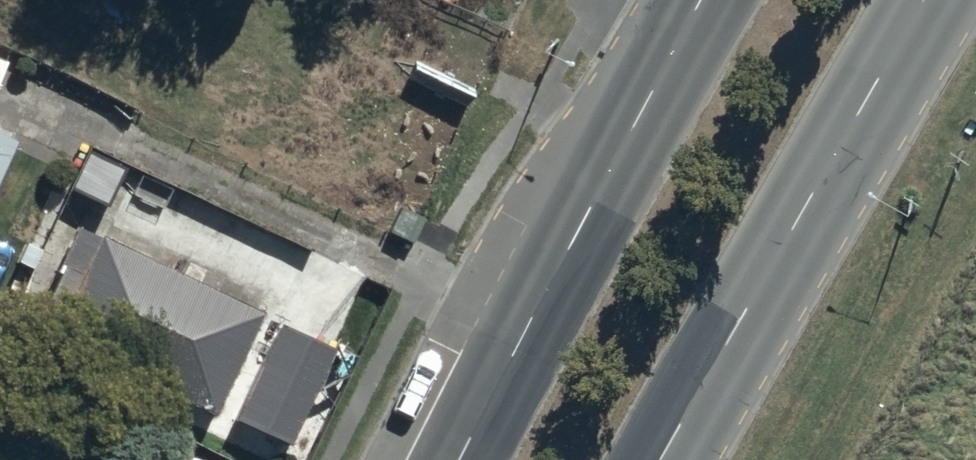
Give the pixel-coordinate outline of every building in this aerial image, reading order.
[(15,133),(0,126),(0,166),(15,133)] [(46,333),(209,409),(258,305),(74,219),(55,259),(76,269),(46,333)] [(274,316),(229,414),(289,442),(334,344),(274,316)]
